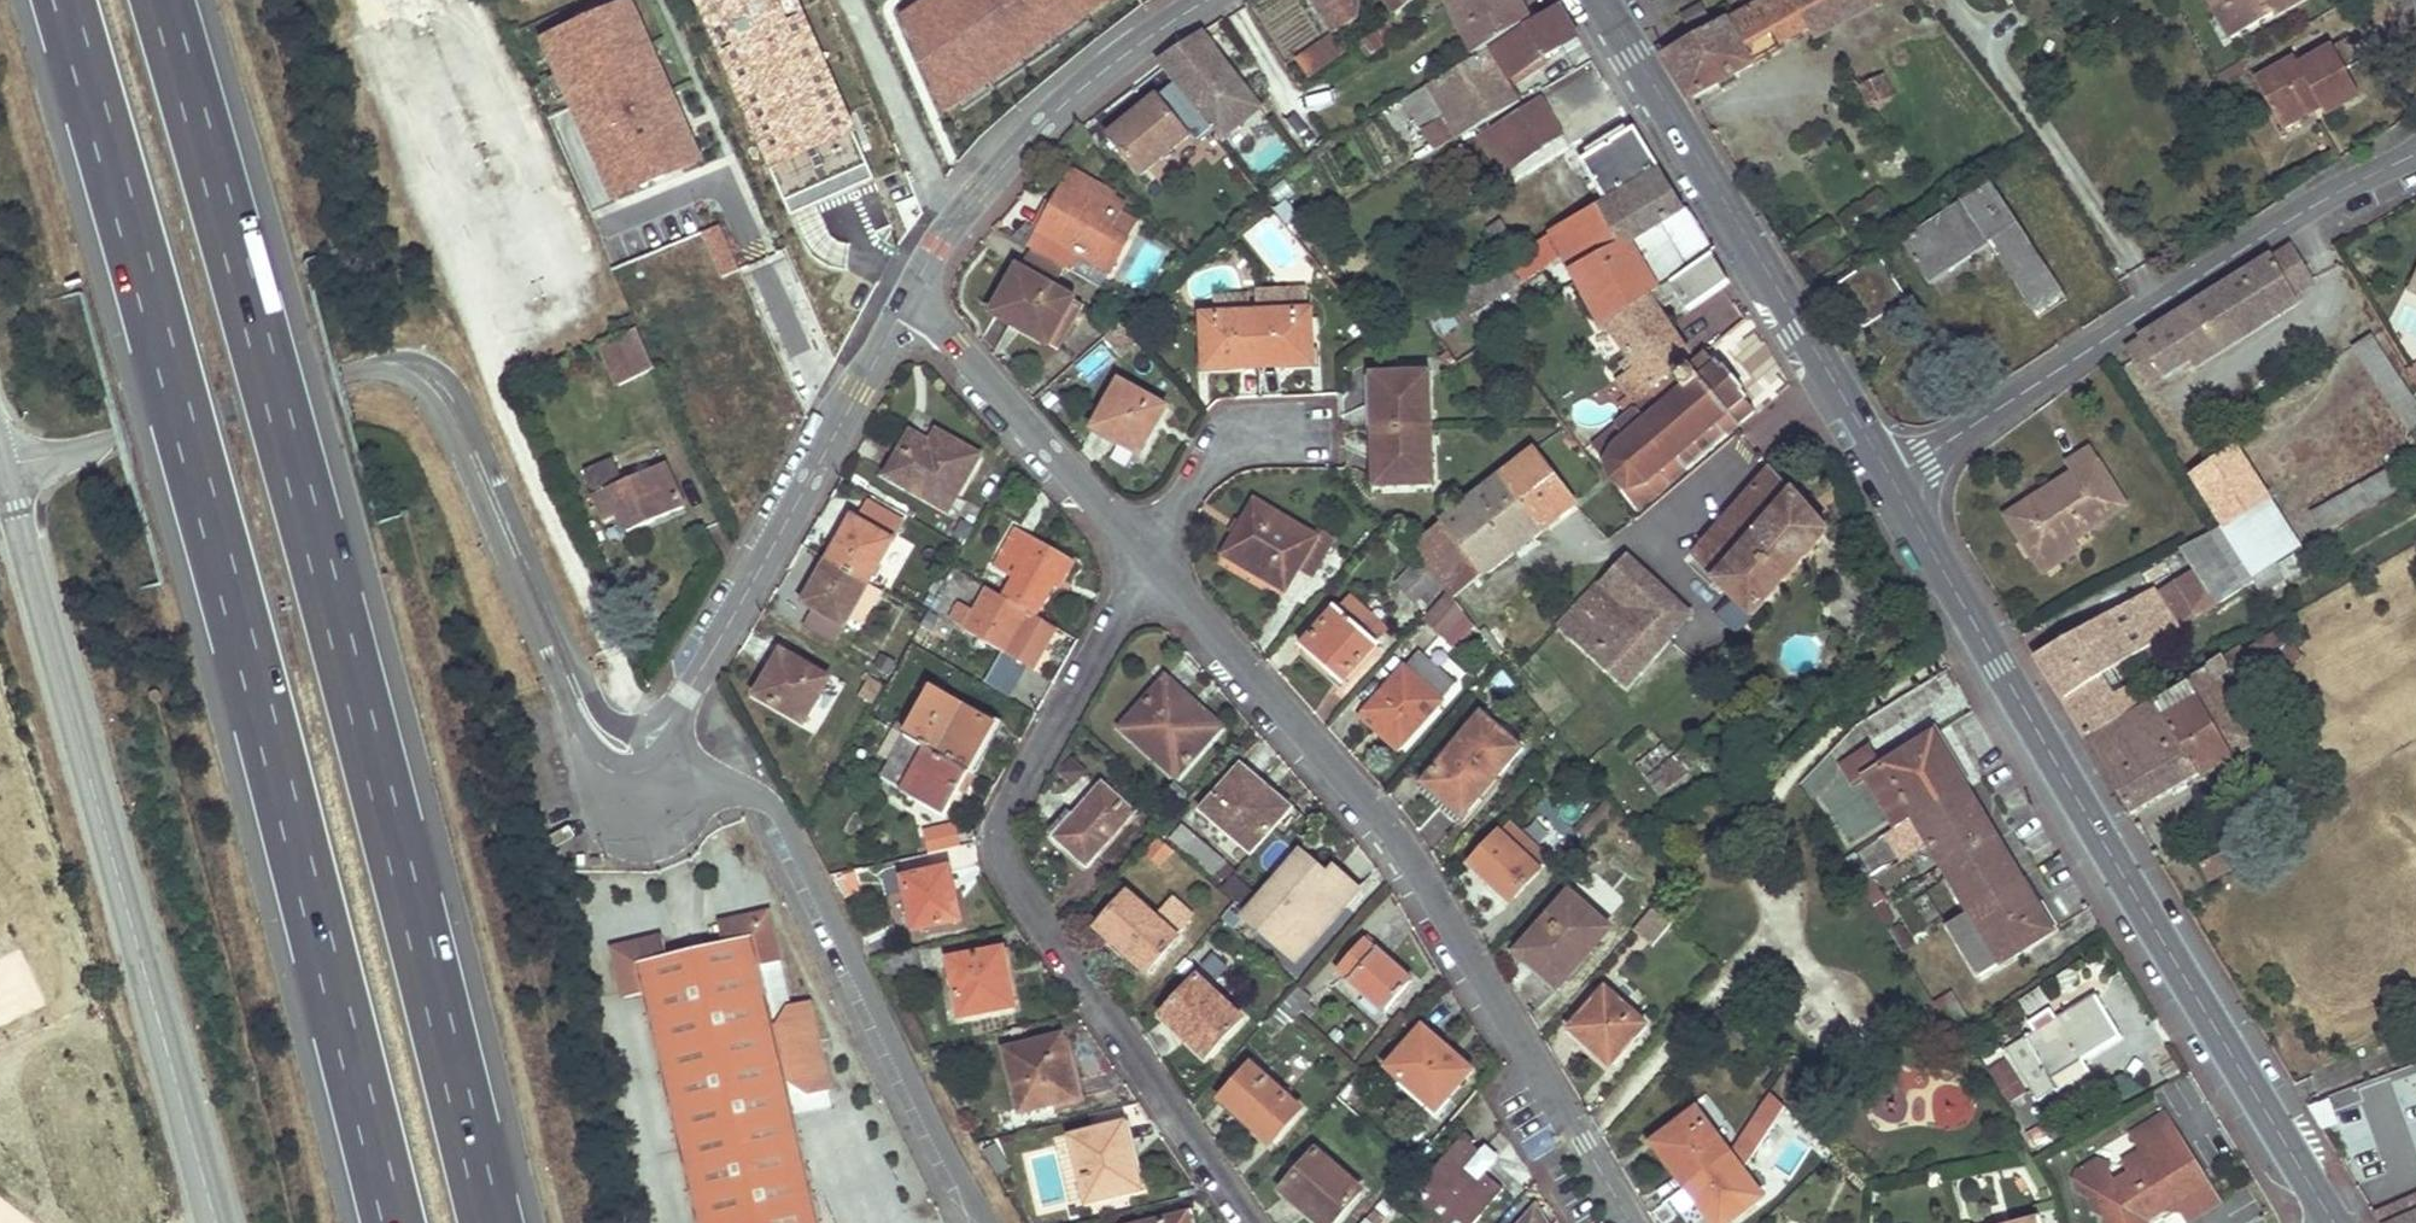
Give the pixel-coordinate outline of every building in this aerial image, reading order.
[(638,0),(542,36),(606,207),(703,170),(638,0)] [(944,30),(976,17),(972,7),(969,0),(954,0),(935,8),(944,30)] [(1041,0),(987,0),(972,7),(976,17),(1003,75),(1062,47),(1041,0)] [(1079,17),(1114,0),(1071,0),(1079,17)] [(1142,0),(1124,0),(1131,14),(1144,5),(1142,0)] [(1334,32),(1361,18),(1361,0),(1315,0),(1334,32)] [(1398,15),(1418,0),(1390,0),(1398,15)] [(1474,54),(1531,20),(1521,0),(1448,0),(1474,54)] [(1732,22),(1729,20),(1667,53),(1693,97),(1720,82),(1734,75),(1754,64),(1748,48),(1774,31),(1781,46),(1809,31),(1813,37),(1850,17),(1840,0),(1772,0),(1732,22)] [(1850,17),(1875,3),(1874,0),(1840,0),(1850,17)] [(2221,14),(2237,5),(2234,0),(2213,0),(2221,14)] [(2237,5),(2221,14),(2235,39),(2276,16),(2269,4),(2276,0),(2234,0),(2237,5)] [(2269,4),(2276,16),(2305,0),(2276,0),(2269,4)] [(1476,58),(1430,87),(1448,119),(1459,138),(1523,101),(1517,90),(1512,83),(1546,61),(1579,37),(1560,8),(1476,58)] [(1703,9),(1686,18),(1690,29),(1708,20),(1703,9)] [(949,136),(1017,105),(1003,75),(976,17),(944,30),(956,55),(970,83),(952,92),(948,82),(933,89),(937,98),(932,101),(949,136)] [(1388,22),(1359,45),(1368,57),(1396,36),(1388,22)] [(904,78),(926,68),(922,58),(924,57),(916,43),(912,33),(902,37),(898,28),(885,34),(904,78)] [(956,55),(944,30),(916,43),(924,57),(922,58),(926,68),(956,55)] [(1222,136),(1260,108),(1259,107),(1202,32),(1159,60),(1163,65),(1177,82),(1218,131),(1219,131),(1222,136)] [(1337,37),(1322,46),(1331,61),(1348,54),(1337,37)] [(2296,59),(2256,81),(2278,122),(2318,100),(2326,113),(2360,95),(2346,71),(2363,61),(2351,38),(2299,67),(2296,59)] [(1322,46),(1296,63),(1307,78),(1331,61),(1322,46)] [(1546,61),(1512,83),(1517,90),(1552,68),(1546,61)] [(1596,65),(1575,78),(1585,97),(1607,84),(1596,65)] [(1734,75),(1720,82),(1723,87),(1738,80),(1734,75)] [(1884,75),(1858,89),(1869,111),(1895,96),(1884,75)] [(1430,87),(1407,102),(1424,130),(1448,119),(1430,87)] [(1111,134),(1143,173),(1189,136),(1158,97),(1111,134)] [(1541,100),(1482,139),(1504,173),(1563,134),(1541,100)] [(1448,119),(1424,130),(1436,151),(1459,138),(1448,119)] [(879,172),(857,126),(795,154),(801,167),(783,174),(801,214),(819,206),(812,192),(846,177),(849,186),(879,172)] [(1635,129),(1583,161),(1606,200),(1659,168),(1635,129)] [(1262,170),(1289,155),(1281,140),(1254,155),(1262,170)] [(1713,256),(1659,168),(1606,200),(1549,235),(1551,240),(1460,296),(1472,315),(1563,256),(1580,283),(1605,328),(1608,326),(1650,298),(1672,283),(1713,256)] [(1074,171),(1068,182),(1084,191),(1090,180),(1074,171)] [(1108,190),(1090,180),(1084,191),(1068,182),(1061,193),(1067,196),(1046,235),(1037,252),(1068,270),(1078,252),(1111,271),(1129,240),(1110,229),(1119,211),(1102,201),(1108,190)] [(1991,186),(1905,242),(1932,285),(1992,245),(2040,318),(2068,299),(1991,186)] [(1061,193),(1052,188),(1031,226),(1039,230),(1046,235),(1067,196),(1061,193)] [(1286,281),(1313,262),(1278,212),(1251,230),(1286,281)] [(1504,225),(1488,235),(1504,260),(1520,249),(1504,225)] [(725,227),(701,234),(716,284),(740,277),(725,227)] [(1039,230),(1029,248),(1037,252),(1046,235),(1039,230)] [(2292,244),(2126,349),(2150,386),(2191,361),(2195,368),(2300,301),(2296,294),(2315,281),(2292,244)] [(1713,256),(1672,283),(1679,296),(1689,312),(1731,285),(1713,256)] [(1881,259),(1839,287),(1866,329),(1909,300),(1881,259)] [(693,300),(710,293),(699,263),(681,269),(693,300)] [(1074,298),(1019,267),(993,313),(1012,324),(1016,317),(1052,338),(1074,298)] [(2407,288),(2415,293),(2415,270),(2407,288)] [(654,297),(644,275),(631,280),(641,303),(654,297)] [(1672,283),(1650,298),(1658,308),(1679,296),(1672,283)] [(1305,291),(1255,292),(1256,313),(1306,312),(1305,291)] [(1457,292),(1422,314),(1439,338),(1472,315),(1460,296),(1457,292)] [(1084,304),(1074,298),(1052,338),(1016,317),(1012,324),(1058,349),(1084,304)] [(1650,298),(1608,326),(1637,366),(1618,379),(1636,404),(1691,359),(1658,308),(1650,298)] [(1306,312),(1256,313),(1260,367),(1312,364),(1309,312),(1306,312)] [(1256,313),(1203,315),(1205,368),(1260,367),(1256,313)] [(654,368),(637,328),(609,339),(627,380),(654,368)] [(697,353),(687,328),(660,339),(703,439),(765,412),(732,337),(697,353)] [(2352,350),(2400,421),(2415,411),(2415,399),(2373,336),(2352,350)] [(1674,483),(1756,413),(1745,400),(1749,397),(1744,390),(1746,388),(1727,367),(1724,369),(1717,361),(1714,364),(1705,354),(1616,428),(1624,436),(1614,444),(1604,464),(1609,482),(1630,492),(1649,487),(1662,476),(1669,484),(1674,483)] [(2404,368),(2415,387),(2415,361),(2404,368)] [(1432,374),(1374,377),(1376,430),(1434,427),(1432,374)] [(1166,407),(1120,383),(1094,429),(1141,454),(1166,407)] [(1434,427),(1376,430),(1377,487),(1434,484),(1434,427)] [(947,436),(938,430),(932,441),(942,447),(947,436)] [(983,455),(947,436),(942,447),(932,441),(914,432),(889,475),(952,510),(983,455)] [(2236,447),(2194,473),(2227,525),(2250,511),(2269,499),(2236,447)] [(1535,452),(1416,544),(1425,558),(1440,578),(1451,593),(1455,597),(1576,504),(1535,452)] [(2091,452),(2071,464),(2077,474),(2010,517),(2045,572),(2079,551),(2073,541),(2127,507),(2091,452)] [(685,507),(665,462),(621,482),(611,460),(583,473),(605,521),(619,515),(627,532),(685,507)] [(1772,470),(1696,557),(1754,619),(1830,534),(1772,470)] [(2330,527),(2397,492),(2387,473),(2320,509),(2330,527)] [(1330,547),(1258,503),(1227,555),(1286,589),(1300,567),(1314,574),(1330,547)] [(2227,525),(2220,528),(2253,578),(2278,564),(2282,562),(2250,511),(2227,525)] [(894,540),(854,518),(831,560),(871,582),(894,540)] [(2278,564),(2253,578),(2220,528),(2181,550),(2217,606),(2255,582),(2263,593),(2287,579),(2278,564)] [(1070,560),(1017,530),(996,567),(1016,578),(1005,597),(1030,612),(1038,616),(1055,586),(1070,560)] [(1440,578),(1425,558),(1401,585),(1420,601),(1440,578)] [(1626,559),(1562,630),(1628,689),(1692,616),(1626,559)] [(871,582),(831,560),(806,604),(845,625),(871,582)] [(1076,563),(1070,560),(1055,586),(1060,589),(1076,563)] [(1006,653),(1032,668),(1056,627),(1038,616),(1030,612),(1005,597),(988,587),(975,610),(961,604),(952,619),(966,626),(964,629),(1006,653)] [(2156,589),(2035,657),(2062,701),(2115,668),(2158,640),(2152,631),(2175,619),(2156,589)] [(1351,595),(1339,608),(1380,645),(1391,632),(1351,595)] [(1339,608),(1304,647),(1344,684),(1380,645),(1339,608)] [(2175,619),(2152,631),(2158,640),(2180,627),(2175,619)] [(2284,629),(2247,653),(2266,683),(2303,659),(2284,629)] [(2235,651),(2188,680),(2190,683),(2089,743),(2134,817),(2201,777),(2187,753),(2220,733),(2227,745),(2237,739),(2222,714),(2239,704),(2224,678),(2236,672),(2238,677),(2248,672),(2235,651)] [(831,679),(783,652),(758,697),(807,723),(831,679)] [(1422,652),(1366,713),(1402,744),(1458,684),(1422,652)] [(2115,668),(2062,701),(2074,720),(2127,688),(2115,668)] [(1168,679),(1124,728),(1177,777),(1216,735),(1177,700),(1184,692),(1168,679)] [(2130,687),(2127,688),(2074,720),(2086,740),(2142,707),(2130,687)] [(934,690),(906,736),(968,773),(995,726),(934,690)] [(1184,692),(1177,700),(1216,735),(1222,727),(1184,692)] [(2261,741),(2239,704),(2222,714),(2237,739),(2227,745),(2220,733),(2187,753),(2201,777),(2261,741)] [(1366,713),(1362,717),(1398,749),(1402,744),(1366,713)] [(1438,769),(1426,783),(1447,802),(1450,798),(1468,814),(1522,750),(1482,717),(1453,751),(1438,769)] [(1935,734),(1882,765),(1914,818),(1966,786),(1935,734)] [(906,736),(884,776),(945,812),(968,773),(906,736)] [(1447,746),(1432,763),(1438,769),(1453,751),(1447,746)] [(1654,790),(1689,781),(1681,753),(1646,762),(1654,790)] [(1882,765),(1866,776),(1898,827),(1914,818),(1882,765)] [(1245,767),(1206,812),(1254,854),(1289,814),(1260,788),(1264,785),(1245,767)] [(1104,785),(1055,837),(1089,868),(1138,814),(1104,785)] [(1898,827),(1880,838),(1896,864),(1929,845),(1941,864),(1994,831),(1966,786),(1914,818),(1898,827)] [(1450,798),(1447,802),(1465,818),(1468,814),(1450,798)] [(1584,818),(1595,831),(1617,814),(1607,800),(1584,818)] [(956,823),(923,830),(928,854),(961,846),(956,823)] [(1551,859),(1511,824),(1472,867),(1513,902),(1551,859)] [(1994,831),(1941,864),(1971,911),(2022,878),(1994,831)] [(1201,838),(1188,851),(1215,875),(1228,862),(1201,838)] [(1854,854),(1846,859),(1873,904),(1882,899),(1854,854)] [(2226,855),(2204,868),(2213,883),(2234,871),(2226,855)] [(1328,879),(1302,856),(1247,918),(1274,942),(1286,928),(1309,949),(1331,925),(1359,892),(1335,871),(1328,879)] [(1228,867),(1215,880),(1242,907),(1255,894),(1228,867)] [(951,869),(944,871),(949,896),(957,895),(951,869)] [(944,871),(904,879),(915,931),(962,921),(957,895),(949,896),(944,871)] [(1971,911),(1947,925),(1979,977),(2054,932),(2022,878),(1971,911)] [(1573,895),(1526,946),(1541,959),(1534,966),(1560,988),(1613,930),(1573,895)] [(1129,896),(1100,931),(1149,973),(1180,938),(1129,896)] [(1882,899),(1873,904),(1885,923),(1894,918),(1882,899)] [(769,913),(757,916),(759,930),(772,928),(769,913)] [(720,926),(724,945),(668,957),(664,939),(625,947),(628,961),(617,963),(624,998),(645,993),(698,1222),(821,1222),(788,1081),(779,1048),(775,1027),(761,967),(780,962),(772,928),(759,930),(757,916),(720,926)] [(1344,936),(1331,925),(1309,949),(1322,961),(1344,936)] [(1286,928),(1274,942),(1297,963),(1309,949),(1286,928)] [(1368,942),(1340,973),(1387,1014),(1414,983),(1368,942)] [(1526,946),(1519,953),(1534,966),(1541,959),(1526,946)] [(625,947),(615,950),(617,963),(628,961),(625,947)] [(1003,952),(951,961),(961,1018),(1014,1008),(1003,952)] [(780,962),(761,967),(775,1027),(790,1006),(780,962)] [(1201,979),(1165,1017),(1209,1058),(1244,1019),(1201,979)] [(1648,1026),(1609,991),(1576,1028),(1593,1042),(1591,1046),(1613,1065),(1648,1026)] [(1939,1000),(1944,1025),(1964,1020),(1958,996),(1939,1000)] [(2091,1075),(2084,1062),(2123,1036),(2098,996),(2058,1019),(2054,1012),(2033,1023),(2038,1032),(2027,1039),(2029,1042),(2010,1053),(2029,1086),(2039,1102),(2059,1091),(2060,1092),(2091,1075)] [(801,1060),(821,1055),(808,1001),(790,1006),(775,1027),(779,1048),(801,1060)] [(1425,1028),(1390,1070),(1439,1113),(1475,1072),(1460,1059),(1455,1064),(1436,1047),(1440,1041),(1425,1028)] [(1576,1028),(1573,1031),(1591,1046),(1593,1042),(1576,1028)] [(1063,1037),(1005,1050),(1021,1114),(1069,1102),(1064,1083),(1075,1080),(1063,1037)] [(1440,1041),(1436,1047),(1455,1064),(1460,1059),(1440,1041)] [(801,1060),(779,1048),(788,1081),(825,1072),(821,1055),(801,1060)] [(1253,1067),(1222,1100),(1267,1140),(1275,1130),(1282,1135),(1303,1112),(1253,1067)] [(1075,1080),(1064,1083),(1069,1102),(1079,1100),(1075,1080)] [(1739,1138),(1758,1151),(1789,1107),(1770,1094),(1739,1138)] [(1700,1110),(1657,1144),(1689,1187),(1733,1154),(1700,1110)] [(2165,1116),(2135,1134),(2144,1148),(2174,1131),(2165,1116)] [(1128,1124),(1071,1138),(1088,1204),(1133,1192),(1129,1173),(1140,1171),(1128,1124)] [(1275,1130),(1267,1140),(1273,1145),(1282,1135),(1275,1130)] [(2174,1131),(2144,1148),(2127,1161),(2133,1173),(2117,1182),(2110,1172),(2111,1166),(2098,1163),(2082,1171),(2076,1192),(2094,1198),(2097,1214),(2107,1217),(2108,1222),(2150,1222),(2168,1212),(2187,1215),(2190,1221),(2220,1203),(2174,1131)] [(1414,1197),(1444,1222),(1477,1222),(1506,1190),(1487,1174),(1473,1164),(1480,1157),(1484,1152),(1474,1143),(1477,1141),(1468,1134),(1414,1197)] [(1284,1194),(1320,1222),(1338,1222),(1364,1192),(1319,1153),(1284,1194)] [(1689,1187),(1715,1222),(1731,1222),(1764,1198),(1733,1154),(1689,1187)] [(1480,1157),(1473,1164),(1487,1174),(1493,1168),(1480,1157)] [(1140,1171),(1129,1173),(1133,1192),(1145,1189),(1140,1171)] [(2415,1216),(2409,1202),(2376,1216),(2381,1222),(2398,1222),(2415,1216)] [(1552,1220),(1549,1217),(1546,1214),(1542,1211),(1540,1209),(1538,1208),(1525,1222),(1554,1222),(1552,1220)] [(1180,1217),(1181,1222),(1196,1222),(1195,1221),(1189,1222),(1188,1215),(1180,1217)]
